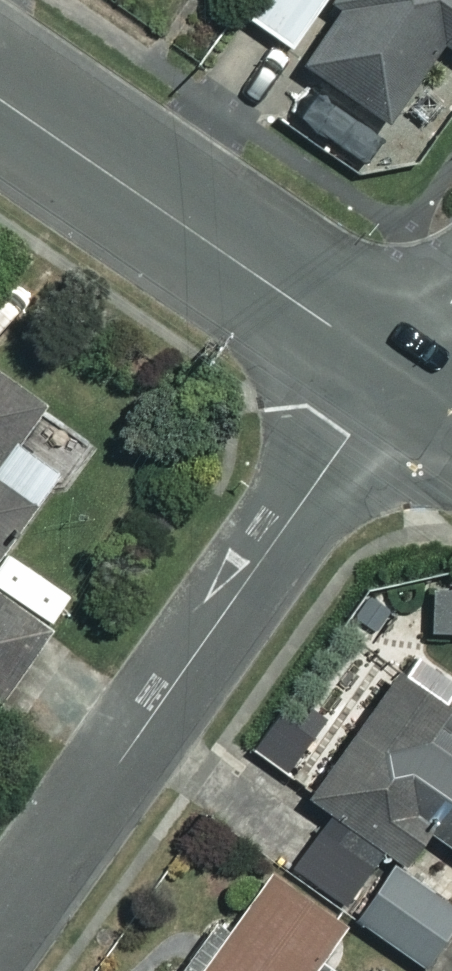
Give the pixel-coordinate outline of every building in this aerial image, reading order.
[(236,10),(288,45),(319,0),(243,0),(236,10)] [(340,3),(301,63),(385,117),(437,36),(451,46),(451,0),(336,0),(340,3)] [(69,483),(96,444),(0,377),(0,535),(47,467),(69,483)] [(64,594),(0,550),(0,686),(64,594)] [(427,583),(428,633),(451,633),(451,582),(427,583)] [(306,798),(344,823),(331,843),(375,871),(388,851),(397,857),(417,826),(451,849),(451,704),(393,665),(306,798)] [(390,860),(353,920),(422,963),(451,914),(451,899),(390,860)] [(341,968),(316,950),(340,914),(270,865),(196,970),(339,970),(341,968)]
